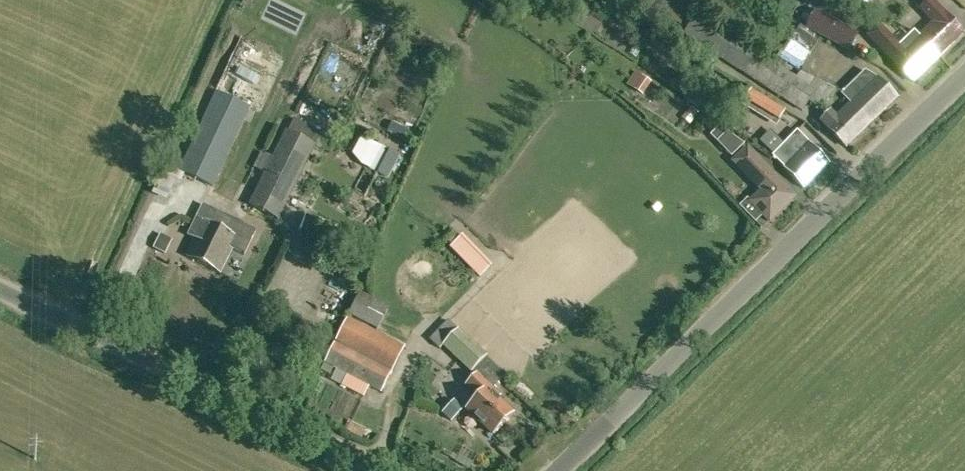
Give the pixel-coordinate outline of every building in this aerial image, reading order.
[(799,70),(779,58),(775,64),(772,62),(758,53),(696,13),(673,0),(636,0),(635,0),(686,29),(683,34),(744,74),(802,112),(808,103),(818,109),(836,91),(799,70)] [(855,2),(868,9),(873,0),(851,0),(855,2)] [(931,21),(916,35),(938,60),(963,35),(930,0),(920,10),(931,21)] [(815,9),(806,27),(848,50),(858,32),(815,9)] [(799,24),(772,62),(775,64),(779,58),(799,70),(803,63),(797,60),(815,36),(799,24)] [(938,60),(916,35),(914,32),(900,46),(880,26),(868,38),(913,84),(938,60)] [(635,70),(626,84),(643,95),(652,81),(635,70)] [(841,93),(852,105),(872,123),(897,99),(872,74),(865,70),(841,93)] [(684,95),(699,106),(703,99),(692,91),(698,86),(684,76),(676,87),(685,93),(684,95)] [(785,112),(751,91),(742,106),(776,126),(785,112)] [(184,172),(213,186),(250,110),(216,94),(188,153),(176,147),(168,164),(168,165),(180,170),(184,172)] [(872,123),(852,105),(837,120),(830,114),(822,122),(847,148),(872,123)] [(720,126),(710,135),(731,156),(744,144),(720,126)] [(314,144),(287,131),(286,130),(271,160),(265,172),(248,206),(279,220),(316,145),(314,144)] [(803,189),(828,164),(798,132),(772,157),(803,189)] [(351,191),(363,197),(376,173),(388,150),(380,145),(379,147),(361,137),(352,153),(364,167),(351,191)] [(769,221),(794,198),(748,147),(733,160),(762,192),(752,202),(769,221)] [(204,205),(188,236),(195,239),(186,257),(219,274),(232,249),(244,256),(256,232),(204,205)] [(153,248),(165,254),(172,240),(160,234),(153,248)] [(450,248),(480,278),(492,266),(480,254),(463,235),(450,248)] [(367,292),(357,315),(388,328),(398,305),(367,292)] [(333,368),(336,369),(368,386),(380,393),(404,347),(376,332),(348,318),(324,363),(333,368)] [(439,349),(443,344),(476,375),(468,384),(480,395),(467,410),(493,435),(512,415),(496,400),(498,397),(491,391),(506,375),(489,359),(459,331),(448,321),(434,336),(429,340),(439,349)]
